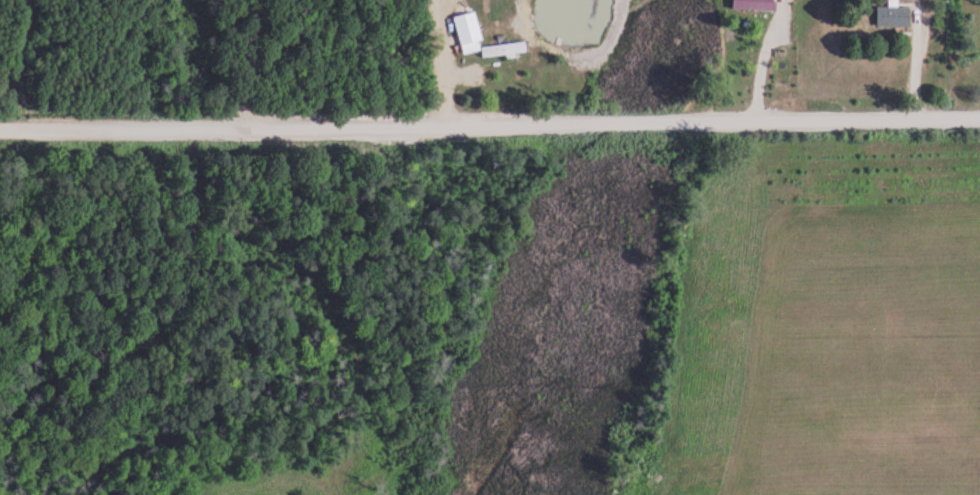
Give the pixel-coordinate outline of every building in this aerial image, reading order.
[(733,10),(775,12),(775,0),(734,0),(733,10)] [(878,27),(911,27),(912,7),(878,6),(878,27)] [(455,17),(464,55),(482,51),(485,62),(528,52),(525,40),(485,49),(476,12),(455,17)]
